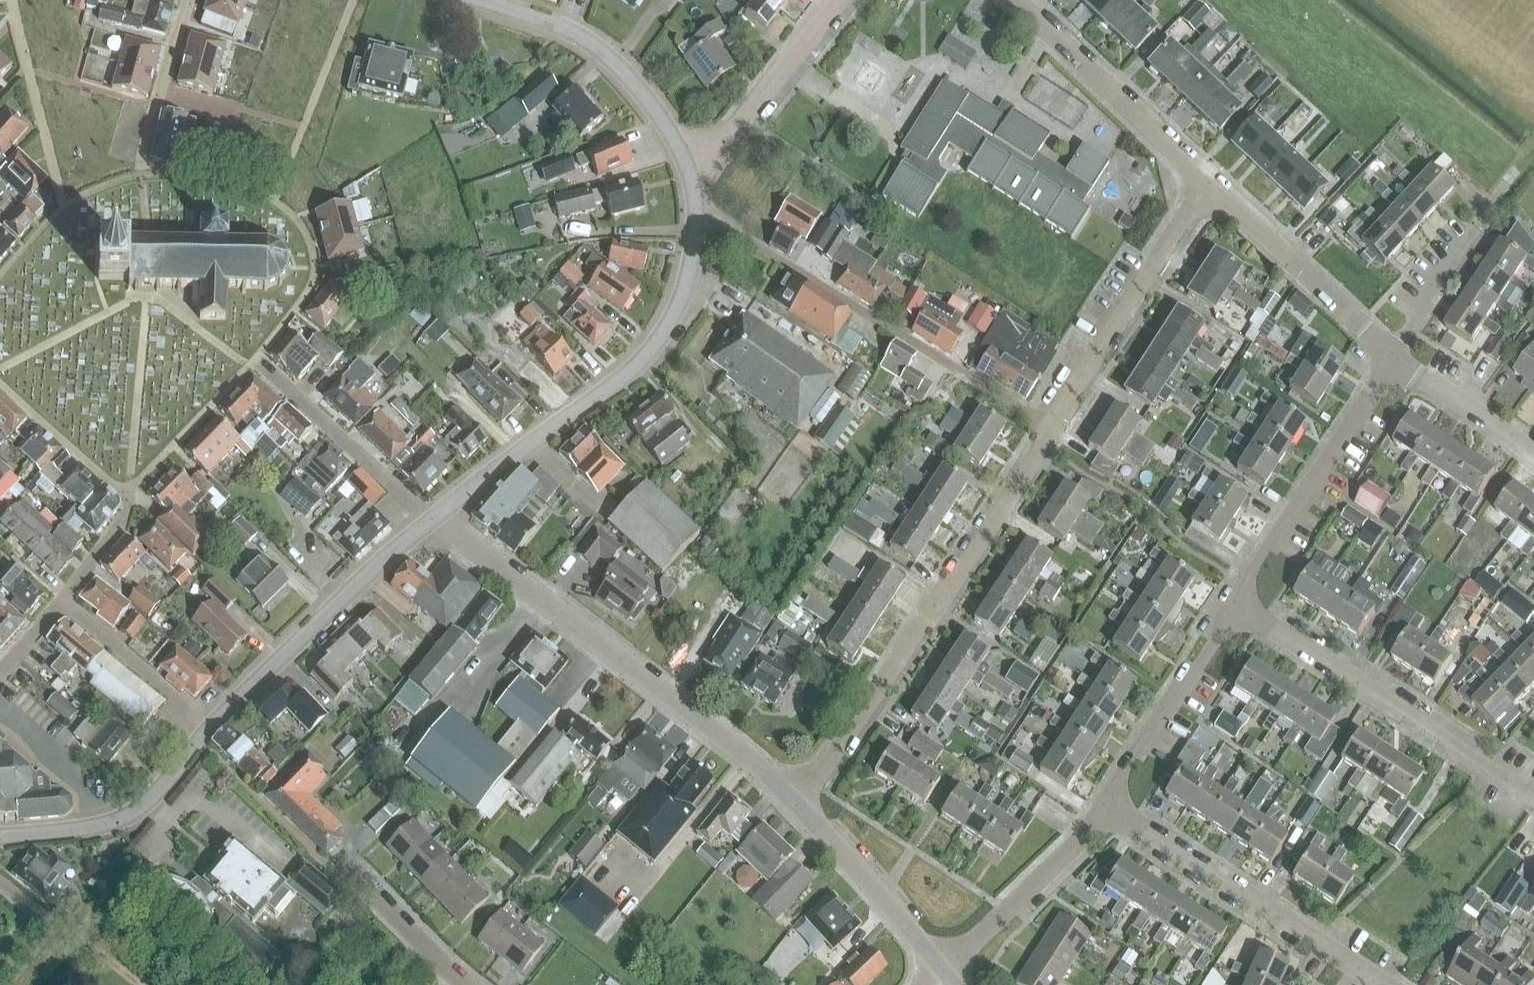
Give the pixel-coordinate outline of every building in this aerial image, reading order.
[(107,0),(87,0),(86,6),(97,9),(98,3),(106,5),(107,0)] [(149,4),(136,0),(131,15),(101,8),(97,20),(141,30),(142,28),(164,35),(173,8),(150,1),(149,4)] [(240,26),(241,27),(250,4),(241,0),(213,0),(208,14),(209,14),(204,27),(235,39),(240,26)] [(639,0),(620,0),(633,9),(639,0)] [(780,8),(770,0),(756,0),(746,12),(765,27),(780,8)] [(780,8),(787,0),(770,0),(780,8)] [(1082,2),(1099,19),(1117,0),(1084,0),(1082,2)] [(1137,13),(1123,0),(1117,0),(1099,19),(1116,35),(1137,13)] [(1157,0),(1156,0),(1141,0),(1138,3),(1143,7),(1137,13),(1116,35),(1134,52),(1155,30),(1144,19),(1151,12),(1148,9),(1157,0)] [(1194,32),(1211,14),(1198,1),(1180,20),(1194,32)] [(706,88),(733,68),(713,40),(723,32),(716,23),(693,41),(699,49),(684,60),(706,88)] [(1209,29),(1199,39),(1207,45),(1216,36),(1209,29)] [(941,51),(971,67),(980,50),(950,34),(941,51)] [(223,70),(230,46),(195,35),(188,60),(223,70)] [(154,71),(161,47),(126,37),(119,61),(154,71)] [(1166,82),(1186,60),(1194,52),(1197,55),(1207,45),(1199,39),(1190,49),(1187,45),(1179,53),(1169,43),(1148,65),(1166,82)] [(354,59),(346,91),(357,94),(359,87),(402,98),(413,56),(369,45),(364,61),(364,62),(354,59)] [(1243,62),(1234,72),(1241,78),(1250,69),(1247,65),(1255,57),(1249,50),(1240,59),(1243,62)] [(1186,60),(1166,82),(1183,98),(1204,76),(1211,69),(1201,59),(1197,55),(1194,52),(1186,60)] [(11,67),(0,57),(0,79),(11,67)] [(188,60),(181,84),(216,94),(223,70),(188,60)] [(112,85),(147,95),(154,71),(119,61),(112,85)] [(95,80),(98,69),(87,66),(83,77),(95,80)] [(1239,109),(1228,99),(1236,92),(1232,88),(1241,78),(1234,72),(1225,81),(1229,85),(1221,92),(1200,114),(1218,131),(1239,109)] [(544,73),(514,99),(527,114),(557,88),(544,73)] [(1183,98),(1200,114),(1221,92),(1229,85),(1225,81),(1222,78),(1214,86),(1204,76),(1183,98)] [(1262,94),(1272,84),(1263,76),(1254,86),(1262,94)] [(967,97),(942,81),(900,148),(908,154),(881,195),(918,219),(947,173),(939,169),(938,161),(948,144),(973,160),(966,173),(1071,239),(1089,211),(1081,206),(1109,162),(1082,145),(1066,172),(1037,153),(1049,134),(1011,110),(1007,118),(969,94),(967,97)] [(579,140),(603,119),(576,88),(552,109),(579,140)] [(1264,112),(1269,112),(1274,107),(1266,100),(1260,107),(1264,112)] [(8,161),(3,156),(28,127),(7,109),(0,117),(0,170),(8,161)] [(202,139),(191,137),(195,121),(161,113),(150,160),(176,166),(177,162),(185,164),(189,147),(199,150),(200,149),(209,151),(212,140),(202,138),(202,139)] [(1256,117),(1231,143),(1249,160),(1274,134),(1256,117)] [(1274,134),(1249,160),(1267,177),(1291,151),(1274,134)] [(630,164),(621,140),(600,149),(599,147),(576,157),(580,168),(591,163),(597,177),(630,164)] [(31,196),(46,179),(17,151),(8,161),(0,170),(0,196),(9,186),(26,202),(31,196)] [(1291,151),(1267,177),(1284,193),(1309,167),(1291,151)] [(545,184),(575,172),(568,155),(538,166),(545,184)] [(1397,179),(1410,190),(1412,187),(1435,208),(1452,189),(1430,168),(1416,183),(1398,166),(1391,173),(1397,179)] [(1309,167),(1284,193),(1302,211),(1327,184),(1309,167)] [(44,182),(39,188),(48,196),(53,190),(44,182)] [(1380,197),(1386,190),(1378,182),(1371,189),(1380,197)] [(643,209),(637,183),(603,191),(603,190),(589,194),(588,190),(553,199),(558,219),(593,210),(592,206),(606,203),(610,217),(643,209)] [(1418,227),(1435,208),(1412,187),(1410,190),(1399,201),(1387,190),(1380,197),(1392,209),(1395,206),(1418,227)] [(31,196),(26,202),(4,226),(18,238),(36,218),(35,217),(43,207),(31,196)] [(1342,196),(1334,205),(1341,212),(1349,203),(1342,196)] [(780,226),(768,246),(788,257),(800,237),(805,241),(820,216),(789,197),(774,222),(780,226)] [(518,226),(533,221),(528,205),(513,210),(518,226)] [(1400,246),(1418,227),(1395,206),(1392,209),(1382,220),(1369,209),(1363,216),(1375,227),(1378,225),(1400,246)] [(323,241),(358,232),(351,207),(316,217),(323,241)] [(847,211),(837,228),(846,234),(856,217),(847,211)] [(1327,227),(1335,218),(1328,211),(1320,220),(1327,227)] [(1134,220),(1124,214),(1117,224),(1128,230),(1134,220)] [(226,236),(227,221),(201,221),(201,244),(182,243),(182,239),(178,239),(178,243),(160,243),(161,238),(157,238),(157,243),(138,243),(139,237),(135,237),(135,243),(129,243),(129,250),(98,249),(98,279),(128,280),(128,286),(134,287),(134,291),(138,291),(138,287),(156,287),(156,292),(159,292),(159,287),(177,287),(177,292),(180,292),(181,287),(192,287),(191,305),(200,306),(199,319),(225,320),(226,288),(242,288),(242,293),(245,294),(245,288),(263,289),(264,291),(267,290),(267,288),(277,284),(278,286),(281,284),(280,282),(286,275),(288,276),(289,273),(287,272),(287,263),(289,262),(288,259),(286,259),(281,251),(283,250),(280,247),(279,248),(269,244),(269,239),(264,239),(264,235),(247,236),(247,239),(243,239),(243,244),(226,244),(226,236)] [(811,242),(824,250),(836,230),(823,222),(811,242)] [(1515,278),(1524,265),(1533,272),(1533,260),(1528,257),(1533,248),(1533,243),(1518,222),(1504,244),(1502,242),(1487,264),(1513,281),(1515,278)] [(1383,264),(1400,246),(1378,225),(1375,227),(1365,239),(1352,227),(1346,234),(1359,246),(1361,244),(1383,264)] [(854,296),(873,266),(875,263),(841,242),(846,234),(837,228),(836,230),(824,250),(821,255),(830,260),(832,256),(848,265),(836,285),(854,296)] [(15,242),(0,229),(0,260),(15,242)] [(323,241),(329,265),(364,256),(358,232),(323,241)] [(226,236),(226,244),(243,244),(243,239),(243,236),(226,236)] [(643,270),(647,251),(612,243),(608,262),(643,270)] [(1243,306),(1248,298),(1237,291),(1239,287),(1231,282),(1239,269),(1214,253),(1201,273),(1235,294),(1232,299),(1243,306)] [(604,264),(592,256),(585,266),(596,275),(588,287),(622,311),(639,288),(605,263),(604,264)] [(567,264),(560,271),(574,284),(581,277),(567,264)] [(925,278),(935,276),(933,264),(922,266),(925,278)] [(1529,287),(1515,278),(1513,281),(1487,264),(1473,285),(1499,302),(1501,299),(1510,286),(1524,295),(1529,287)] [(902,302),(909,291),(895,282),(896,281),(873,266),(854,296),(872,307),(883,288),(889,291),(888,293),(902,302)] [(560,289),(568,281),(559,272),(551,281),(560,289)] [(851,357),(863,338),(842,326),(850,314),(819,293),(787,272),(770,299),(832,339),(830,343),(851,357)] [(420,273),(412,282),(421,290),(429,281),(420,273)] [(1228,303),(1232,299),(1235,294),(1201,273),(1188,293),(1213,309),(1220,298),(1228,303)] [(530,301),(539,291),(527,280),(518,290),(530,301)] [(341,327),(358,306),(348,298),(349,297),(330,282),(305,314),(324,329),(332,320),(341,327)] [(1515,308),(1501,299),(1499,302),(1473,285),(1459,306),(1485,323),(1487,320),(1496,307),(1509,316),(1515,308)] [(949,354),(961,332),(955,329),(963,317),(927,296),(926,297),(911,288),(909,291),(902,302),(897,310),(912,319),(918,310),(923,314),(912,332),(949,354)] [(593,346),(610,328),(592,312),(597,306),(578,289),(564,305),(571,311),(564,319),(593,346)] [(1260,305),(1257,309),(1268,316),(1279,299),(1268,293),(1260,305)] [(1298,293),(1288,303),(1303,317),(1312,307),(1298,293)] [(1257,310),(1257,309),(1260,305),(1248,298),(1243,306),(1254,313),(1248,322),(1252,325),(1244,338),(1252,343),(1269,318),(1257,310)] [(529,327),(543,314),(532,302),(519,315),(529,327)] [(1501,329),(1487,320),(1485,323),(1459,306),(1444,327),(1470,344),(1482,327),(1495,337),(1501,329)] [(408,316),(421,327),(429,318),(417,307),(408,316)] [(1200,348),(1210,355),(1214,349),(1196,336),(1202,326),(1177,310),(1164,330),(1189,347),(1197,352),(1200,348)] [(767,408),(796,429),(834,376),(744,312),(709,361),(724,372),(722,376),(767,408)] [(1024,400),(1037,380),(1036,380),(1057,345),(1002,312),(969,366),(977,371),(1024,400)] [(972,314),(966,324),(984,335),(990,325),(972,314)] [(437,319),(424,332),(434,341),(447,329),(437,319)] [(553,376),(572,358),(541,326),(533,334),(541,343),(531,352),(553,376)] [(1176,367),(1189,347),(1164,330),(1151,350),(1176,367)] [(307,346),(291,331),(269,355),(297,380),(299,379),(301,377),(304,374),(305,371),(317,358),(330,368),(342,354),(318,334),(307,346)] [(1302,367),(1329,385),(1343,364),(1317,347),(1319,344),(1303,334),(1298,342),(1289,355),(1304,364),(1302,367)] [(1496,362),(1511,341),(1500,334),(1486,355),(1496,362)] [(1525,350),(1532,340),(1524,334),(1516,344),(1525,350)] [(1302,367),(1304,364),(1289,355),(1289,356),(1259,336),(1255,343),(1299,372),(1288,389),(1315,406),(1329,385),(1302,367)] [(917,401),(920,401),(931,384),(906,369),(916,354),(895,341),(879,366),(914,388),(909,396),(917,401)] [(1250,360),(1258,347),(1252,344),(1244,357),(1250,360)] [(1514,373),(1525,381),(1522,385),(1530,391),(1533,386),(1533,347),(1514,373)] [(1211,356),(1210,355),(1200,348),(1197,352),(1195,356),(1206,364),(1211,356)] [(1169,378),(1176,367),(1151,350),(1138,370),(1172,392),(1169,396),(1170,397),(1180,404),(1186,395),(1175,389),(1178,384),(1169,378)] [(386,378),(399,364),(391,355),(377,369),(386,378)] [(1211,356),(1206,364),(1217,371),(1223,363),(1211,356)] [(354,426),(377,403),(362,388),(374,375),(357,359),(350,366),(351,367),(323,396),(354,426)] [(484,372),(474,361),(465,370),(457,378),(468,388),(467,389),(483,405),(482,406),(500,424),(521,402),(502,384),(498,388),(483,373),(484,372)] [(1166,402),(1170,397),(1169,396),(1172,392),(1138,370),(1125,391),(1150,407),(1157,396),(1166,402)] [(847,371),(836,395),(856,404),(867,380),(847,371)] [(1200,392),(1205,385),(1190,375),(1186,383),(1200,392)] [(257,420),(262,424),(263,422),(264,422),(282,403),(253,376),(245,385),(220,410),(226,416),(234,424),(239,418),(249,429),(257,420)] [(5,440),(27,417),(0,391),(0,435),(5,440)] [(1264,427),(1290,445),(1304,423),(1278,406),(1280,404),(1264,393),(1259,401),(1274,411),(1265,424),(1264,427)] [(672,424),(667,417),(673,412),(658,394),(625,419),(661,466),(690,443),(674,422),(672,424)] [(1186,395),(1180,404),(1192,411),(1197,403),(1186,395)] [(401,418),(409,410),(397,398),(389,405),(401,418)] [(465,460),(487,438),(455,405),(445,415),(457,427),(444,439),(465,460)] [(924,418),(940,413),(927,405),(922,413),(924,418)] [(269,431),(265,436),(279,449),(281,451),(287,444),(281,439),(286,433),(298,445),(312,430),(285,406),(267,426),(270,430),(269,431)] [(1101,427),(1148,457),(1154,447),(1133,433),(1140,423),(1115,406),(1101,427)] [(838,456),(860,424),(835,407),(813,438),(838,456)] [(952,407),(946,417),(959,426),(966,416),(952,407)] [(1264,427),(1265,424),(1242,408),(1234,419),(1244,426),(1246,422),(1260,432),(1252,445),(1250,447),(1277,465),(1290,445),(1264,427)] [(378,409),(357,429),(376,448),(397,427),(378,409)] [(409,410),(401,418),(411,428),(419,420),(409,410)] [(979,411),(973,421),(966,431),(991,447),(1004,427),(979,411)] [(237,426),(234,424),(226,416),(221,422),(217,418),(200,435),(224,459),(241,442),(250,451),(255,446),(265,436),(269,431),(262,424),(257,420),(249,429),(239,439),(231,432),(237,426)] [(939,427),(953,436),(959,426),(946,417),(939,427)] [(1432,431),(1411,417),(1394,443),(1410,454),(1401,467),(1409,472),(1418,459),(1415,457),(1432,431)] [(27,462),(39,474),(48,464),(62,450),(32,423),(19,438),(24,442),(15,452),(27,462)] [(391,462),(411,442),(409,439),(414,433),(411,430),(406,436),(397,427),(376,448),(390,461),(391,462)] [(411,442),(391,462),(400,471),(399,471),(422,493),(446,469),(423,446),(434,435),(426,427),(411,442)] [(1141,466),(1148,457),(1101,427),(1088,447),(1098,454),(1090,466),(1090,467),(1093,469),(1100,473),(1103,474),(1112,478),(1111,478),(1119,466),(1113,463),(1120,452),(1141,466)] [(596,493),(623,466),(584,428),(558,454),(576,472),(596,493)] [(991,447),(966,431),(953,451),(978,467),(991,447)] [(1436,470),(1453,444),(1432,431),(1415,457),(1418,459),(1431,467),(1422,481),(1430,486),(1439,472),(1436,470)] [(938,452),(945,442),(931,433),(924,443),(938,452)] [(207,475),(224,459),(200,435),(183,452),(207,475)] [(1176,453),(1183,441),(1173,435),(1166,447),(1176,453)] [(1250,447),(1252,445),(1237,435),(1232,443),(1247,452),(1236,469),(1263,487),(1277,465),(1250,447)] [(438,436),(428,445),(447,466),(457,456),(438,436)] [(1195,439),(1189,448),(1200,455),(1205,446),(1195,439)] [(325,493),(330,487),(335,482),(341,487),(351,476),(346,470),(350,466),(328,446),(325,450),(318,444),(297,467),(325,493)] [(1460,486),(1457,484),(1474,458),(1453,444),(1436,470),(1439,472),(1452,481),(1443,494),(1451,500),(1460,486)] [(1187,453),(1180,466),(1197,476),(1204,463),(1187,453)] [(1472,494),(1464,508),(1472,513),(1481,499),(1479,497),(1495,472),(1474,458),(1457,484),(1460,486),(1472,494)] [(904,477),(910,468),(898,461),(892,470),(904,477)] [(10,475),(11,474),(0,464),(0,484),(10,475)] [(70,522),(103,487),(79,465),(65,480),(55,490),(71,504),(58,519),(64,524),(68,520),(70,522)] [(517,467),(471,518),(490,532),(495,537),(494,538),(514,554),(534,527),(530,524),(520,516),(535,498),(544,505),(545,505),(559,488),(539,469),(529,479),(517,467)] [(928,488),(954,504),(967,484),(942,467),(934,479),(926,473),(923,477),(910,468),(904,477),(916,486),(920,479),(930,485),(928,488)] [(183,498),(195,510),(196,509),(194,507),(208,493),(212,489),(197,474),(189,482),(174,468),(159,483),(171,494),(175,490),(184,497),(183,498)] [(1205,503),(1232,520),(1246,499),(1220,482),(1221,479),(1206,469),(1201,477),(1215,486),(1207,500),(1205,503)] [(360,470),(348,481),(373,507),(385,496),(360,470)] [(0,484),(0,501),(18,482),(10,475),(0,484)] [(1170,477),(1159,494),(1171,502),(1181,484),(1170,477)] [(280,496),(305,518),(320,502),(294,480),(280,496)] [(1050,505),(1096,536),(1103,526),(1081,512),(1088,502),(1094,506),(1102,492),(1103,492),(1100,490),(1093,486),(1090,485),(1087,483),(1080,480),(1080,481),(1081,481),(1074,491),(1063,485),(1050,505)] [(186,518),(195,510),(183,498),(184,497),(175,490),(171,494),(159,483),(147,496),(165,513),(156,522),(186,552),(192,558),(212,538),(191,518),(188,521),(186,518)] [(661,573),(699,534),(645,483),(607,522),(661,573)] [(17,500),(26,491),(19,485),(11,494),(17,500)] [(1533,502),(1533,500),(1515,485),(1495,510),(1511,523),(1500,537),(1507,542),(1518,528),(1516,526),(1533,502)] [(68,520),(64,524),(54,536),(73,554),(83,543),(74,535),(82,524),(96,536),(119,507),(119,502),(103,487),(70,522),(68,520)] [(1365,487),(1355,504),(1378,519),(1389,502),(1365,487)] [(941,524),(954,504),(928,488),(915,507),(941,524)] [(216,511),(225,502),(212,489),(208,493),(213,499),(209,503),(216,511)] [(1205,503),(1207,500),(1192,490),(1187,498),(1202,507),(1193,520),(1190,525),(1217,542),(1232,520),(1205,503)] [(15,537),(37,514),(22,500),(0,523),(15,537)] [(864,510),(867,504),(861,500),(854,511),(870,521),(874,516),(864,510)] [(877,518),(884,508),(870,500),(867,504),(864,510),(874,516),(877,518)] [(1516,526),(1518,528),(1531,538),(1520,552),(1527,558),(1533,549),(1533,502),(1516,526)] [(389,525),(372,508),(368,504),(367,504),(332,538),(354,559),(389,525)] [(1090,545),(1096,536),(1050,505),(1037,526),(1062,542),(1069,531),(1090,545)] [(1361,531),(1369,520),(1348,506),(1340,517),(1361,531)] [(928,544),(941,524),(915,507),(903,527),(902,527),(928,544)] [(902,527),(903,527),(894,521),(897,517),(884,508),(877,518),(891,527),(887,532),(896,537),(889,548),(914,564),(928,544),(902,527)] [(1395,528),(1401,518),(1388,510),(1382,520),(1395,528)] [(867,544),(876,528),(852,513),(842,529),(867,544)] [(36,557),(52,540),(47,535),(53,529),(37,514),(15,537),(36,557)] [(1466,537),(1476,522),(1465,515),(1455,530),(1466,537)] [(257,534),(240,517),(228,529),(226,527),(218,534),(225,541),(231,534),(244,547),(257,534)] [(186,552),(156,522),(155,521),(138,539),(168,570),(186,552)] [(1373,544),(1382,529),(1371,521),(1361,537),(1373,544)] [(1140,545),(1146,534),(1136,528),(1129,538),(1140,545)] [(609,564),(621,548),(595,529),(576,554),(592,567),(599,557),(609,564)] [(1417,533),(1410,534),(1406,540),(1416,547),(1423,537),(1417,533)] [(118,582),(144,554),(125,537),(99,565),(118,582)] [(52,540),(36,557),(56,576),(72,559),(52,540)] [(1046,584),(1052,574),(1044,568),(1049,560),(1050,558),(1050,557),(1026,542),(1012,562),(1037,578),(1046,584)] [(1055,549),(1050,557),(1050,558),(1049,560),(1070,574),(1077,563),(1055,549)] [(1153,583),(1180,600),(1193,579),(1167,562),(1169,560),(1153,549),(1148,557),(1163,567),(1155,580),(1153,583)] [(1332,584),(1329,580),(1339,565),(1325,557),(1318,552),(1308,568),(1310,570),(1294,595),(1316,609),(1332,584)] [(262,608),(287,582),(262,557),(237,582),(262,608)] [(840,576),(846,565),(833,557),(826,567),(840,576)] [(1410,587),(1425,565),(1413,558),(1398,579),(1410,587)] [(483,590),(444,560),(430,578),(409,562),(390,586),(449,632),(483,590)] [(649,588),(616,562),(606,575),(610,578),(594,599),(605,607),(607,605),(627,621),(630,617),(634,621),(644,607),(640,604),(643,600),(641,598),(649,588)] [(1031,588),(1037,578),(1012,562),(1000,581),(1024,598),(1031,588)] [(846,565),(840,576),(853,584),(856,579),(860,574),(846,565)] [(860,574),(856,579),(865,585),(890,601),(903,581),(878,565),(872,575),(863,569),(860,574)] [(1353,598),(1350,594),(1337,586),(1347,571),(1339,565),(1329,580),(1332,584),(1316,609),(1337,623),(1353,598)] [(42,595),(9,566),(0,575),(0,585),(3,588),(7,591),(7,592),(15,599),(10,603),(25,616),(42,595)] [(179,587),(191,576),(183,568),(171,579),(179,587)] [(1375,572),(1368,568),(1350,594),(1353,598),(1337,623),(1358,636),(1375,610),(1362,602),(1371,587),(1367,584),(1375,572)] [(1153,583),(1155,580),(1140,570),(1135,578),(1149,587),(1141,600),(1139,603),(1166,621),(1173,626),(1176,622),(1177,620),(1179,616),(1180,614),(1174,609),(1180,600),(1153,583)] [(1494,600),(1503,588),(1484,572),(1474,584),(1494,600)] [(1065,582),(1052,574),(1046,584),(1058,592),(1065,582)] [(112,627),(130,606),(96,579),(79,598),(98,613),(96,615),(112,627)] [(224,611),(234,601),(213,580),(203,590),(213,600),(192,621),(227,656),(246,637),(220,612),(222,609),(224,611)] [(1533,589),(1533,583),(1530,580),(1523,589),(1530,595),(1533,589)] [(1011,617),(1024,598),(1000,581),(987,601),(1011,617)] [(1069,595),(1067,583),(1065,582),(1058,592),(1067,598),(1069,595)] [(1052,602),(1058,592),(1046,584),(1039,593),(1052,602)] [(877,621),(890,601),(865,585),(852,605),(877,621)] [(148,618),(159,604),(138,587),(127,602),(148,618)] [(1139,603),(1141,600),(1126,591),(1121,598),(1136,608),(1127,621),(1126,624),(1152,642),(1155,645),(1157,643),(1161,640),(1163,638),(1167,635),(1160,630),(1166,621),(1139,603)] [(1501,605),(1526,625),(1533,615),(1533,608),(1512,591),(1501,605)] [(431,701),(476,648),(473,645),(502,608),(483,593),(450,633),(409,681),(392,701),(411,717),(428,698),(431,701)] [(813,616),(820,606),(806,597),(800,607),(813,616)] [(1479,631),(1495,606),(1485,599),(1469,624),(1479,631)] [(24,621),(0,600),(0,649),(24,621)] [(998,637),(1011,617),(987,601),(973,621),(998,637)] [(738,669),(772,615),(753,602),(740,622),(729,616),(713,641),(716,643),(704,662),(728,678),(735,667),(738,669)] [(792,631),(803,613),(789,604),(778,621),(792,631)] [(864,642),(877,621),(852,605),(839,625),(864,642)] [(1392,621),(1406,630),(1416,615),(1402,605),(1392,621)] [(820,606),(813,616),(827,626),(834,615),(820,606)] [(376,643),(384,652),(401,635),(378,610),(361,627),(376,643)] [(1126,624),(1127,621),(1113,611),(1108,619),(1122,629),(1111,645),(1138,663),(1152,642),(1126,624)] [(132,641),(146,623),(132,613),(118,631),(132,641)] [(1020,623),(1033,631),(1039,622),(1026,613),(1020,623)] [(1431,645),(1428,643),(1415,634),(1424,620),(1416,615),(1406,630),(1409,632),(1391,658),(1413,672),(1431,645)] [(376,643),(361,627),(353,618),(336,634),(360,659),(376,643)] [(85,672),(86,672),(102,653),(65,620),(46,640),(64,655),(63,656),(62,656),(51,669),(61,678),(65,673),(68,675),(77,665),(85,672)] [(1026,641),(1033,631),(1020,623),(1013,633),(1026,641)] [(851,662),(864,642),(839,625),(826,645),(851,662)] [(1431,645),(1413,672),(1435,686),(1452,659),(1436,648),(1445,633),(1438,628),(1428,643),(1431,645)] [(802,662),(811,648),(788,632),(778,647),(802,662)] [(1533,657),(1533,640),(1530,644),(1517,632),(1511,638),(1523,651),(1526,648),(1533,657)] [(1464,656),(1474,639),(1464,633),(1453,649),(1464,656)] [(344,675),(360,659),(336,634),(319,651),(327,659),(328,658),(344,675)] [(476,813),(559,712),(539,696),(567,662),(533,634),(510,662),(523,673),(495,708),(516,725),(495,751),(449,712),(410,759),(476,813)] [(993,692),(1000,682),(988,674),(990,670),(981,663),(989,652),(964,636),(950,656),(983,678),(980,683),(981,684),(993,692)] [(194,659),(202,650),(190,641),(183,649),(194,659)] [(1493,657),(1499,650),(1492,643),(1486,649),(1493,657)] [(194,698),(212,677),(177,645),(159,667),(169,675),(165,680),(180,693),(183,690),(194,698)] [(1533,686),(1533,657),(1526,648),(1523,651),(1512,662),(1499,650),(1493,657),(1506,669),(1508,667),(1531,689),(1533,686)] [(102,653),(86,672),(94,679),(90,685),(143,728),(165,703),(102,653)] [(1094,688),(1121,705),(1134,684),(1109,668),(1111,665),(1094,654),(1090,662),(1104,671),(1095,685),(1094,688)] [(776,664),(761,655),(755,663),(740,686),(773,707),(787,684),(791,677),(792,678),(793,676),(788,672),(792,666),(780,658),(776,664)] [(978,688),(981,684),(980,683),(983,678),(950,656),(937,676),(962,692),(969,681),(978,688)] [(352,683),(344,675),(328,658),(327,659),(311,675),(335,700),(352,683)] [(1027,695),(1039,677),(1016,661),(1004,679),(1027,695)] [(1255,703),(1272,676),(1250,662),(1233,689),(1250,699),(1236,720),(1222,711),(1213,726),(1233,739),(1243,725),(1244,726),(1258,704),(1255,703)] [(1464,664),(1452,681),(1458,686),(1470,674),(1470,673),(1471,671),(1464,664)] [(1508,667),(1506,669),(1495,680),(1482,668),(1476,675),(1483,682),(1488,687),(1491,685),(1514,707),(1531,689),(1508,667)] [(1046,679),(1057,686),(1064,677),(1053,669),(1046,679)] [(1094,688),(1095,685),(1081,675),(1076,683),(1090,692),(1082,705),(1080,708),(1107,726),(1121,705),(1094,688)] [(957,718),(960,713),(963,708),(955,703),(962,692),(937,676),(924,696),(949,712),(957,718)] [(1276,717),(1293,690),(1272,676),(1255,703),(1258,704),(1271,713),(1261,729),(1269,734),(1274,725),(1279,718),(1276,717)] [(57,694),(63,686),(56,680),(50,687),(57,694)] [(295,701),(293,698),(276,680),(251,703),(271,725),(287,710),(308,733),(320,722),(326,716),(304,692),(295,701)] [(1000,682),(993,692),(1007,701),(1013,691),(1000,682)] [(1496,726),(1514,707),(1491,685),(1488,687),(1477,699),(1464,686),(1458,693),(1472,706),(1473,704),(1496,726)] [(1296,730),(1314,703),(1293,690),(1276,717),(1279,718),(1274,725),(1283,731),(1287,729),(1289,731),(1282,742),(1290,747),(1300,732),(1298,731),(1296,730)] [(68,723),(78,712),(56,693),(47,704),(68,723)] [(944,720),(949,712),(924,696),(911,716),(935,733),(944,720)] [(1080,708),(1082,705),(1067,696),(1062,704),(1077,713),(1068,726),(1067,729),(1093,747),(1101,752),(1105,745),(1108,739),(1101,735),(1107,726),(1080,708)] [(1298,731),(1300,732),(1309,738),(1302,750),(1320,762),(1338,735),(1328,728),(1335,717),(1314,703),(1296,730),(1298,731)] [(997,715),(1010,724),(1017,713),(1004,704),(997,715)] [(327,729),(337,719),(330,712),(326,716),(320,722),(327,729)] [(974,721),(960,713),(957,718),(954,723),(967,731),(974,721)] [(99,725),(89,717),(73,736),(83,744),(81,746),(107,766),(129,738),(104,718),(99,725)] [(1067,729),(1068,726),(1054,717),(1049,724),(1063,734),(1055,747),(1053,750),(1080,768),(1083,771),(1085,769),(1089,766),(1093,762),(1094,761),(1088,756),(1093,747),(1067,729)] [(609,745),(576,718),(560,739),(547,729),(504,782),(536,808),(582,750),(596,761),(609,745)] [(980,740),(989,727),(977,719),(968,732),(980,740)] [(265,786),(277,774),(227,726),(211,742),(253,782),(257,778),(265,786)] [(612,765),(597,784),(605,791),(609,794),(614,787),(629,799),(639,787),(643,791),(675,751),(644,726),(612,765)] [(1003,735),(991,727),(984,737),(997,745),(1003,735)] [(921,754),(929,741),(916,732),(908,745),(921,754)] [(1341,759),(1357,770),(1341,794),(1349,799),(1365,775),(1362,773),(1379,747),(1358,733),(1341,759)] [(345,759),(357,746),(348,737),(335,749),(345,759)] [(1053,750),(1055,747),(1040,737),(1035,745),(1050,755),(1039,771),(1066,789),(1080,768),(1053,750)] [(1249,738),(1242,747),(1254,755),(1260,745),(1249,738)] [(915,764),(899,788),(924,805),(939,780),(921,768),(927,758),(935,763),(943,750),(929,741),(921,754),(915,764)] [(1200,781),(1207,769),(1198,764),(1205,753),(1188,742),(1166,776),(1173,781),(1164,795),(1186,809),(1203,782),(1200,781)] [(267,756),(279,767),(289,756),(277,745),(267,756)] [(64,817),(71,810),(70,799),(38,772),(35,776),(0,746),(0,822),(64,817)] [(1378,784),(1367,799),(1375,804),(1379,798),(1385,789),(1383,787),(1400,760),(1379,747),(1362,773),(1365,775),(1378,784)] [(899,788),(915,764),(890,748),(874,772),(899,788)] [(1026,774),(1035,761),(1017,749),(1008,762),(1026,774)] [(301,787),(309,794),(326,776),(320,770),(323,767),(308,753),(280,782),(293,795),(301,787)] [(1388,813),(1396,818),(1407,801),(1405,800),(1422,774),(1400,760),(1383,787),(1385,789),(1379,798),(1392,807),(1388,813)] [(689,808),(711,780),(689,763),(667,790),(658,782),(616,834),(653,864),(695,812),(689,808)] [(1207,769),(1200,781),(1203,782),(1186,809),(1207,822),(1224,796),(1220,794),(1208,785),(1217,771),(1210,766),(1207,769)] [(1321,803),(1336,779),(1321,769),(1306,793),(1321,803)] [(1306,792),(1311,783),(1304,778),(1298,786),(1306,792)] [(1230,779),(1220,794),(1224,796),(1207,822),(1227,836),(1244,809),(1242,808),(1229,799),(1238,784),(1230,779)] [(1262,821),(1254,816),(1272,788),(1260,780),(1242,808),(1244,809),(1227,836),(1248,849),(1265,823),(1262,821)] [(321,806),(309,794),(301,787),(293,795),(280,782),(266,796),(298,827),(311,813),(312,814),(321,806)] [(980,802),(982,804),(992,790),(984,784),(975,799),(958,788),(940,815),(962,829),(980,802)] [(730,837),(750,812),(728,794),(696,833),(709,844),(721,829),(730,837)] [(1000,816),(1003,818),(1013,803),(1005,798),(995,813),(982,804),(980,802),(962,829),(982,843),(1000,816)] [(1306,828),(1320,807),(1307,798),(1293,820),(1306,828)] [(392,800),(368,823),(376,831),(399,808),(392,800)] [(311,813),(298,827),(326,854),(341,839),(333,832),(340,825),(321,806),(312,814),(311,813)] [(1284,814),(1272,806),(1262,821),(1265,823),(1248,849),(1270,863),(1287,837),(1274,829),(1284,814)] [(1399,853),(1423,819),(1412,811),(1388,846),(1399,853)] [(1000,816),(982,843),(1004,857),(1021,831),(1023,833),(1034,817),(1026,812),(1016,826),(1003,818),(1000,816)] [(405,866),(431,841),(413,821),(386,847),(405,866)] [(786,859),(792,853),(763,825),(737,852),(768,882),(788,861),(786,859)] [(585,867),(603,845),(587,832),(569,854),(585,867)] [(1331,865),(1328,863),(1315,854),(1325,839),(1317,833),(1306,850),(1308,852),(1292,877),(1313,891),(1331,865)] [(175,878),(166,877),(167,887),(168,894),(170,900),(173,907),(177,913),(183,919),(188,924),(194,928),(200,930),(207,932),(214,933),(214,928),(213,920),(211,913),(214,912),(219,919),(219,926),(224,931),(218,939),(263,976),(279,957),(216,903),(220,898),(231,907),(232,906),(253,924),(264,911),(275,921),(297,894),(323,916),(326,912),(329,914),(344,895),(303,861),(285,885),(233,841),(219,858),(221,860),(216,867),(203,881),(213,890),(215,891),(214,892),(199,879),(191,886),(186,883),(181,880),(175,878)] [(423,886),(450,860),(431,841),(405,866),(423,886)] [(714,869),(722,860),(704,844),(696,853),(714,869)] [(1331,865),(1313,891),(1335,906),(1352,879),(1336,868),(1346,853),(1338,847),(1328,863),(1331,865)] [(49,861),(33,848),(13,875),(52,906),(67,887),(59,881),(70,868),(54,856),(49,861)] [(442,905),(468,879),(450,860),(423,886),(442,905)] [(774,920),(810,882),(788,861),(768,882),(752,899),(774,920)] [(1125,901),(1142,875),(1121,862),(1112,875),(1102,868),(1089,888),(1100,895),(1104,888),(1121,898),(1111,913),(1118,918),(1128,903),(1125,901)] [(1125,901),(1128,903),(1141,912),(1132,927),(1131,926),(1125,935),(1133,941),(1139,932),(1149,917),(1146,915),(1163,889),(1142,875),(1125,901)] [(1533,885),(1530,885),(1530,886),(1513,875),(1495,904),(1512,915),(1516,908),(1527,915),(1530,915),(1533,908),(1533,885)] [(468,879),(442,905),(460,924),(487,899),(468,879)] [(580,879),(559,905),(575,917),(596,892),(580,879)] [(1184,902),(1163,889),(1146,915),(1149,917),(1162,925),(1152,940),(1160,945),(1170,930),(1167,928),(1184,902)] [(1478,914),(1485,904),(1487,902),(1477,895),(1468,907),(1478,914)] [(832,952),(860,927),(832,896),(805,921),(832,952)] [(1183,939),(1173,954),(1181,959),(1191,944),(1188,942),(1205,916),(1184,902),(1167,928),(1170,930),(1183,939)] [(81,926),(89,915),(80,908),(72,918),(81,926)] [(499,957),(522,929),(500,912),(478,940),(499,957)] [(1500,939),(1509,926),(1489,913),(1480,925),(1500,939)] [(1111,928),(1115,921),(1105,914),(1101,921),(1111,928)] [(1045,938),(1075,958),(1090,935),(1059,916),(1045,938)] [(1204,952),(1194,967),(1202,972),(1212,957),(1210,955),(1226,930),(1205,916),(1188,942),(1191,944),(1204,952)] [(522,929),(499,957),(521,974),(543,946),(522,929)] [(1219,959),(1230,966),(1245,942),(1234,935),(1219,959)] [(1487,961),(1474,953),(1481,941),(1473,936),(1446,977),(1459,984),(1471,984),(1487,961)] [(1061,981),(1075,958),(1045,938),(1030,961),(1061,981)] [(868,949),(859,958),(856,954),(846,963),(850,967),(840,977),(843,981),(839,984),(867,984),(886,967),(868,949)] [(1288,966),(1259,953),(1250,971),(1234,964),(1230,972),(1247,980),(1248,976),(1268,984),(1279,984),(1288,966)] [(1508,975),(1516,964),(1507,958),(1500,970),(1487,961),(1471,984),(1501,984),(1508,975)] [(1061,981),(1030,961),(1015,984),(1018,984),(1058,984),(1061,981)] [(1112,975),(1122,982),(1128,972),(1118,965),(1112,975)] [(1169,978),(1158,972),(1151,983),(1153,984),(1165,984),(1169,978)] [(1501,984),(1532,984),(1533,982),(1533,976),(1528,972),(1521,983),(1508,975),(1501,984)] [(1247,980),(1244,984),(1268,984),(1248,976),(1247,980)]
